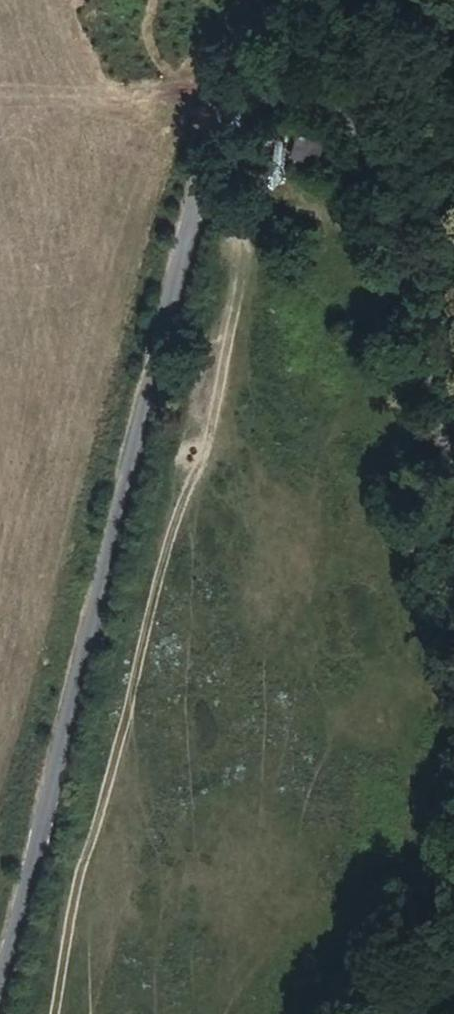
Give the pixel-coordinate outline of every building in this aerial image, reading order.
[(314,144),(287,137),(282,158),(308,165),(314,144)]
